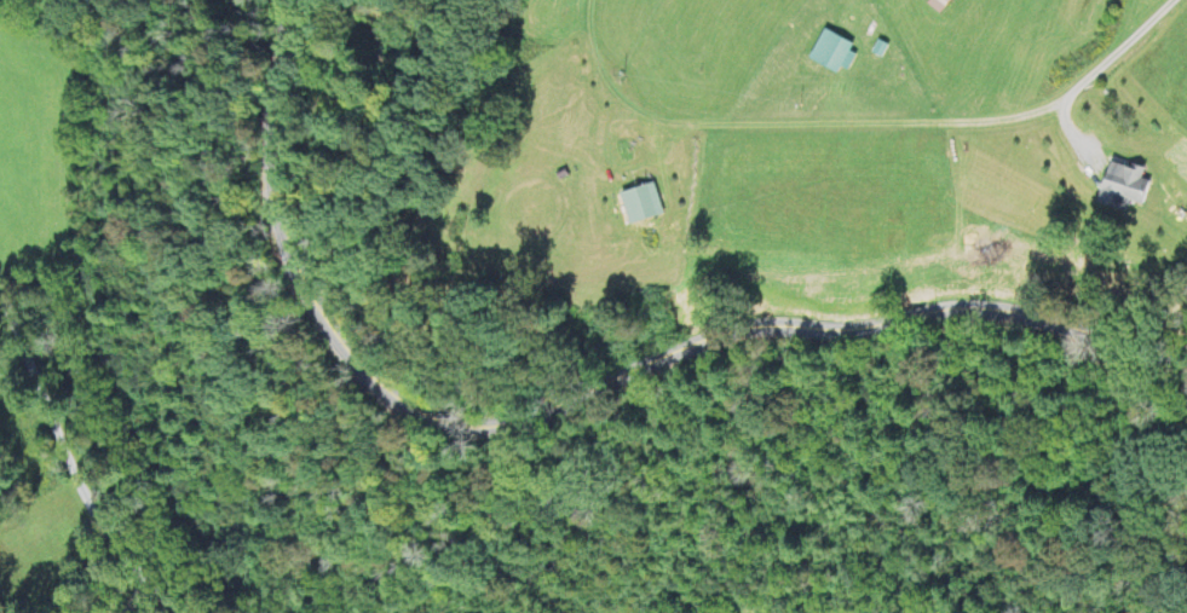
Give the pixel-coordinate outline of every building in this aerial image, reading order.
[(834,74),(851,45),(823,30),(807,59),(834,74)] [(1095,203),(1123,212),(1127,200),(1141,205),(1149,182),(1140,179),(1142,171),(1110,160),(1095,203)] [(660,216),(653,184),(618,193),(626,225),(660,216)]
